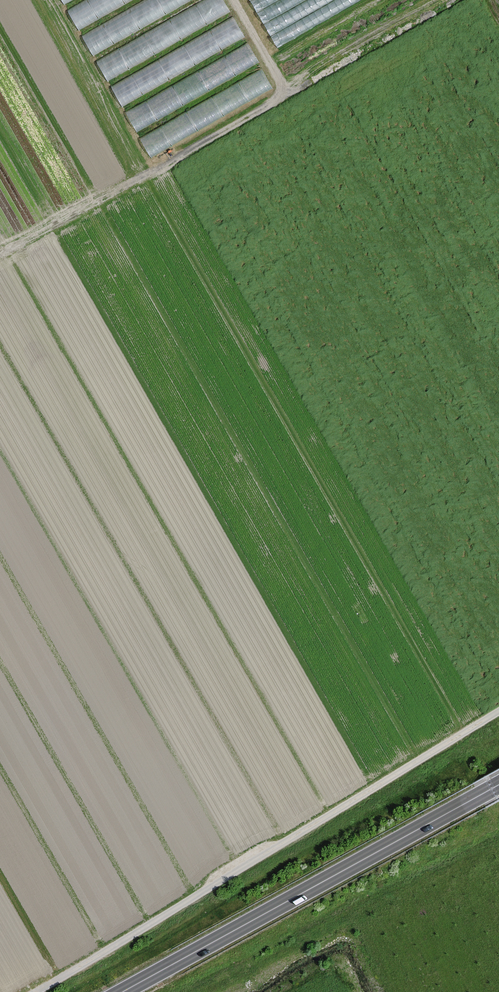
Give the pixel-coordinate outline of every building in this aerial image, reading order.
[(68,6),(79,26),(128,0),(80,0),(68,6)] [(82,29),(92,49),(194,0),(143,0),(82,29)] [(97,55),(106,75),(232,12),(226,0),(208,0),(97,55)] [(272,45),(357,2),(353,0),(249,0),(272,45)] [(238,20),(111,78),(120,99),(248,40),(238,20)] [(229,54),(238,71),(260,60),(251,43),(229,54)] [(206,68),(126,106),(136,127),(220,87),(218,82),(227,78),(222,67),(215,71),(214,69),(208,72),(206,68)] [(265,69),(140,132),(150,153),(270,92),(264,81),(269,78),(265,69)]
